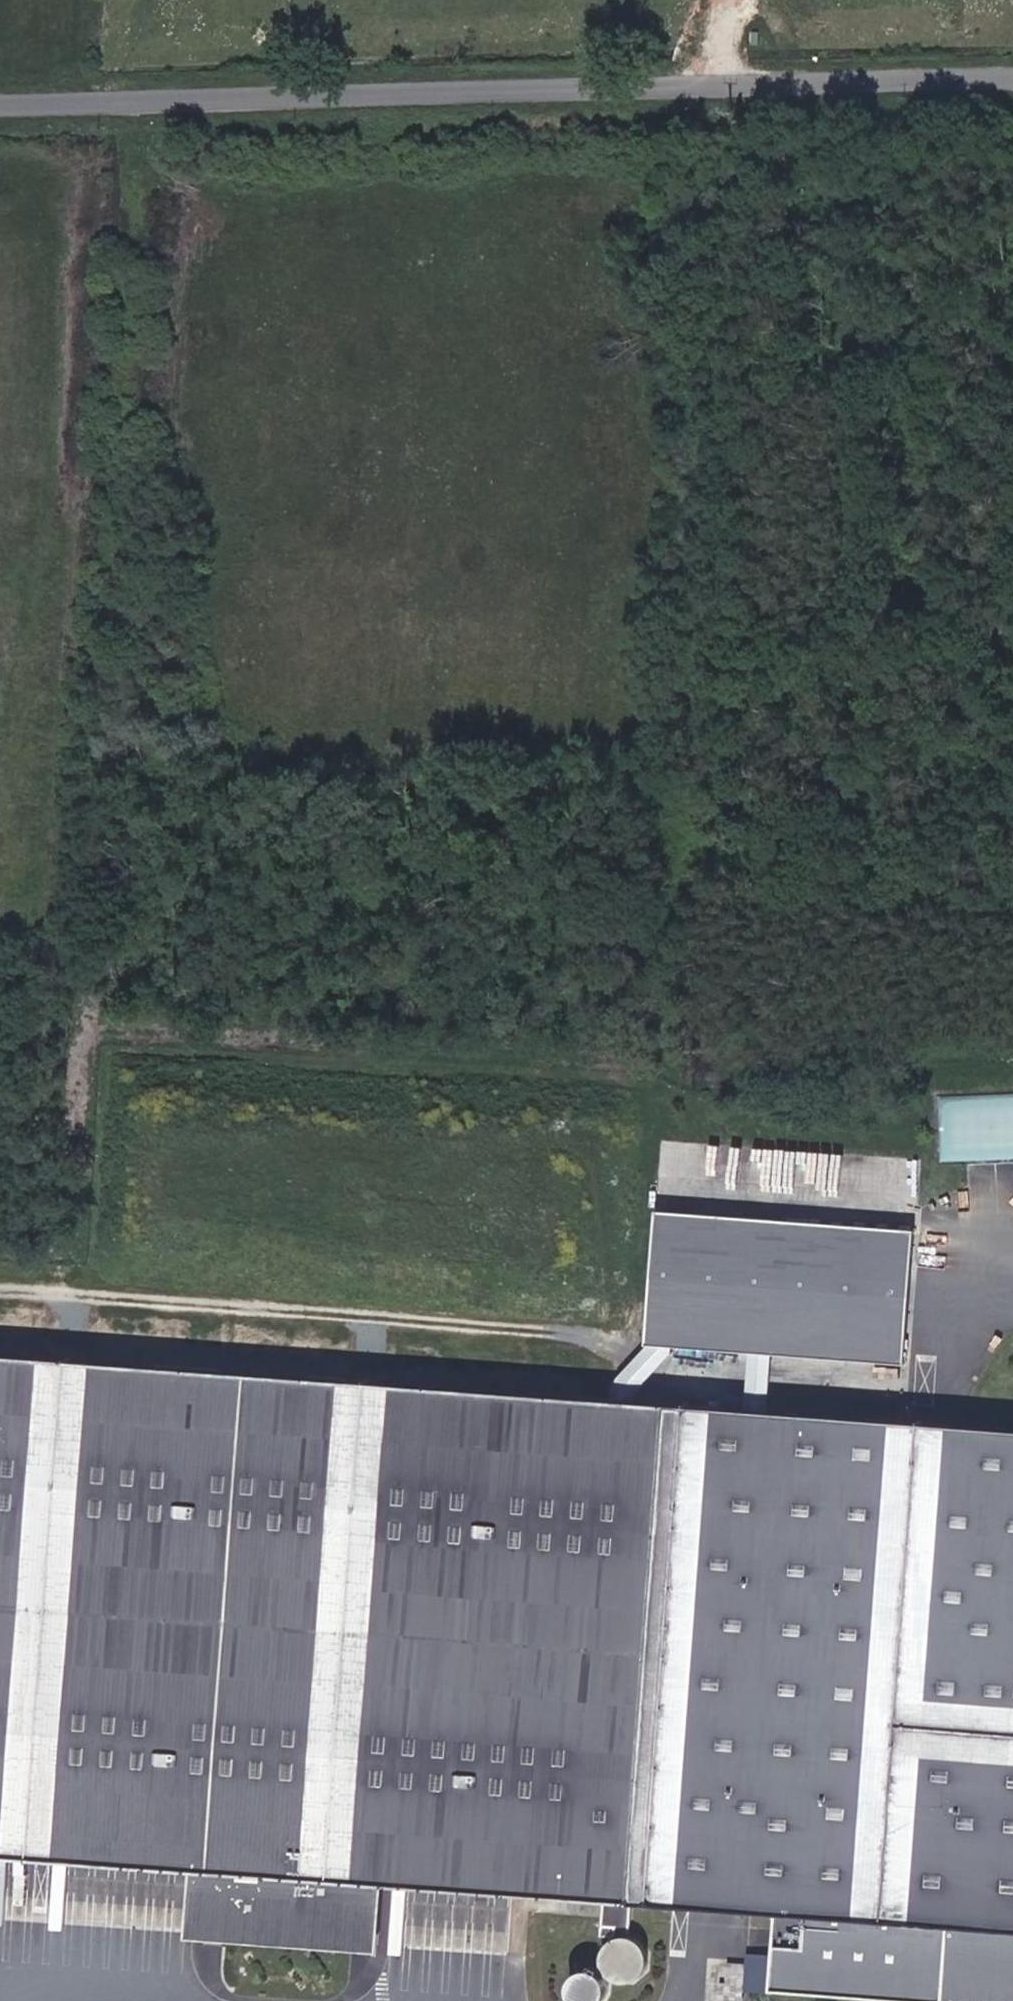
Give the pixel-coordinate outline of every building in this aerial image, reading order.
[(913,1229),(655,1206),(645,1342),(905,1360),(913,1229)] [(0,1355),(0,1853),(195,1866),(190,1937),(380,1951),(385,1882),(603,1897),(601,1933),(629,1935),(631,1899),(781,1910),(775,1996),(845,2000),(1012,2000),(1012,1427),(0,1355)] [(631,1979),(637,1975),(642,1970),(645,1963),(645,1956),(643,1949),(639,1943),(633,1938),(626,1936),(619,1936),(612,1938),(606,1943),(602,1949),(601,1956),(602,1964),(605,1970),(610,1976),(616,1979),(623,1980),(631,1979)]
